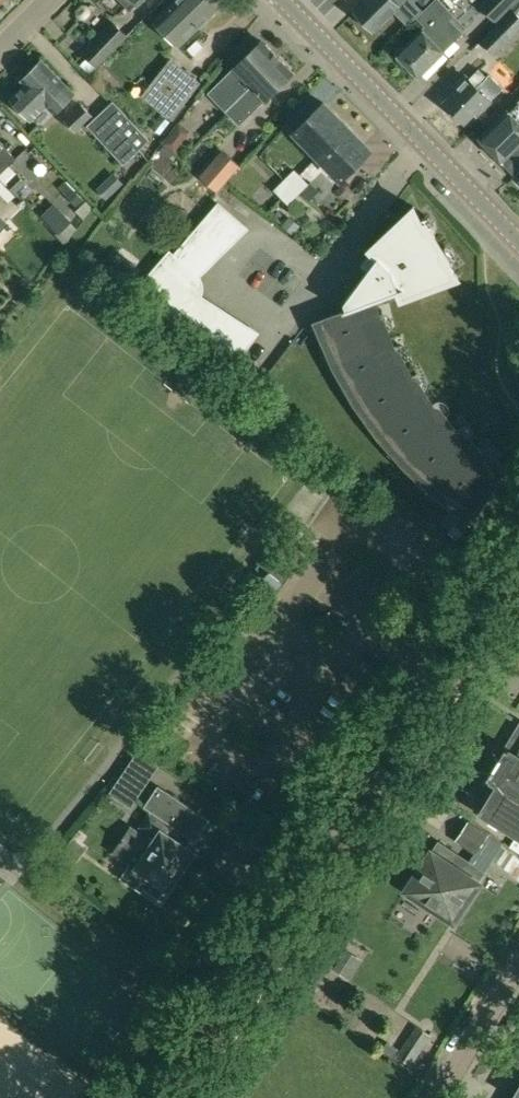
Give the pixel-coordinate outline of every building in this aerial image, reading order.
[(132,11),(143,0),(121,0),(132,11)] [(163,12),(187,36),(197,26),(198,27),(226,0),(172,0),(172,1),(173,2),(163,12)] [(355,10),(375,29),(393,10),(404,0),(365,0),(355,10)] [(398,54),(420,76),(446,49),(445,49),(456,37),(462,32),(449,19),(455,14),(440,0),(431,0),(422,9),(415,16),(425,27),(398,54)] [(480,7),(494,21),(514,0),(487,0),(480,7)] [(81,5),(75,11),(76,17),(78,19),(80,21),(86,21),(91,14),(90,9),(88,7),(86,5),(81,5)] [(479,39),(495,54),(518,30),(518,15),(512,8),(479,39)] [(89,56),(80,65),(89,74),(98,65),(114,48),(114,49),(127,34),(113,21),(83,51),(89,56)] [(234,67),(209,92),(226,110),(252,85),(247,80),(275,53),(262,39),(234,67)] [(252,85),(226,110),(239,123),(264,99),(265,99),(293,71),(275,53),(247,80),(252,85)] [(170,58),(142,95),(172,119),(201,81),(170,58)] [(25,84),(11,100),(31,120),(47,104),(55,112),(74,92),(65,85),(66,84),(41,59),(21,80),(25,84)] [(457,87),(445,100),(466,120),(475,111),(477,113),(490,100),(503,87),(489,73),(486,76),(478,68),(468,79),(465,75),(455,85),(457,87)] [(113,100),(87,125),(124,163),(146,142),(150,139),(149,138),(113,100)] [(293,131),(317,156),(348,125),(324,100),(293,131)] [(479,138),(509,167),(518,157),(518,100),(510,109),(509,108),(479,138)] [(81,103),(64,120),(75,131),(93,114),(81,103)] [(162,143),(161,145),(162,145),(163,144),(173,151),(189,130),(178,122),(162,143)] [(348,125),(317,156),(340,180),(372,149),(348,125)] [(16,157),(4,146),(5,145),(0,140),(0,173),(16,157)] [(223,152),(201,176),(217,190),(239,166),(223,152)] [(295,168),(274,189),(280,196),(301,174),(295,168)] [(17,171),(6,182),(15,193),(16,192),(26,182),(27,181),(17,171)] [(301,174),(280,196),(288,204),(301,191),(309,183),(301,174)] [(65,180),(59,186),(76,204),(82,198),(65,180)] [(309,183),(301,191),(309,200),(320,189),(311,181),(309,183)] [(53,203),(42,215),(61,234),(72,222),(53,203)] [(219,203),(210,213),(237,236),(246,226),(219,203)] [(324,324),(341,363),(361,398),(384,431),(411,461),(441,489),(462,504),(466,508),(457,520),(448,532),(457,538),(471,518),(475,512),(482,503),(506,467),(505,466),(504,466),(497,460),(496,461),(491,461),(470,438),(469,439),(464,439),(445,414),(444,415),(439,414),(423,387),(422,388),(417,387),(404,358),(402,359),(398,357),(387,328),(386,328),(382,326),(377,304),(376,305),(375,299),(399,293),(401,298),(458,276),(441,254),(442,250),(444,249),(432,231),(431,231),(426,230),(414,205),(369,248),(377,256),(344,300),(346,307),(344,308),(345,310),(349,315),(324,324)] [(210,213),(201,223),(227,245),(237,236),(210,213)] [(290,219),(284,226),(293,234),(299,226),(290,219)] [(201,223),(193,233),(218,255),(227,245),(201,223)] [(193,233),(184,243),(208,264),(218,255),(193,233)] [(184,243),(175,253),(198,273),(208,264),(184,243)] [(171,250),(162,260),(189,283),(198,273),(175,253),(171,250)] [(111,262),(128,275),(136,264),(119,252),(111,262)] [(162,260),(135,291),(167,319),(189,290),(188,289),(188,284),(189,283),(162,260)] [(189,290),(167,319),(177,327),(180,323),(201,297),(189,290)] [(201,297),(180,323),(191,331),(211,304),(201,297)] [(211,304),(191,331),(202,339),(222,311),(211,304)] [(222,311),(202,339),(213,347),(233,318),(222,311)] [(233,318),(213,347),(224,354),(244,326),(233,318)] [(244,326),(224,354),(235,362),(257,334),(244,326)] [(266,575),(263,578),(276,589),(279,586),(283,581),(269,570),(266,575)] [(518,751),(510,746),(508,748),(505,747),(499,756),(500,756),(493,768),(492,767),(487,777),(498,784),(481,812),(518,835),(518,749),(518,751)] [(125,770),(113,788),(134,801),(146,784),(125,770)] [(131,826),(114,852),(131,863),(136,867),(127,880),(141,890),(144,886),(159,896),(166,885),(169,887),(193,850),(190,848),(191,846),(193,847),(208,824),(206,823),(209,818),(157,784),(143,805),(152,811),(150,813),(149,812),(140,826),(156,837),(154,841),(131,826)] [(454,918),(492,858),(518,877),(518,859),(469,820),(455,840),(474,853),(469,859),(438,839),(407,888),(454,918)] [(74,864),(60,853),(54,862),(67,872),(74,864)] [(333,968),(349,978),(362,959),(346,948),(333,968)] [(345,1014),(342,1019),(344,1020),(343,1022),(349,1026),(368,1041),(394,1059),(397,1055),(403,1045),(392,1038),(389,1043),(373,1032),(345,1014)] [(416,1024),(403,1045),(397,1055),(412,1064),(432,1034),(416,1024)]
